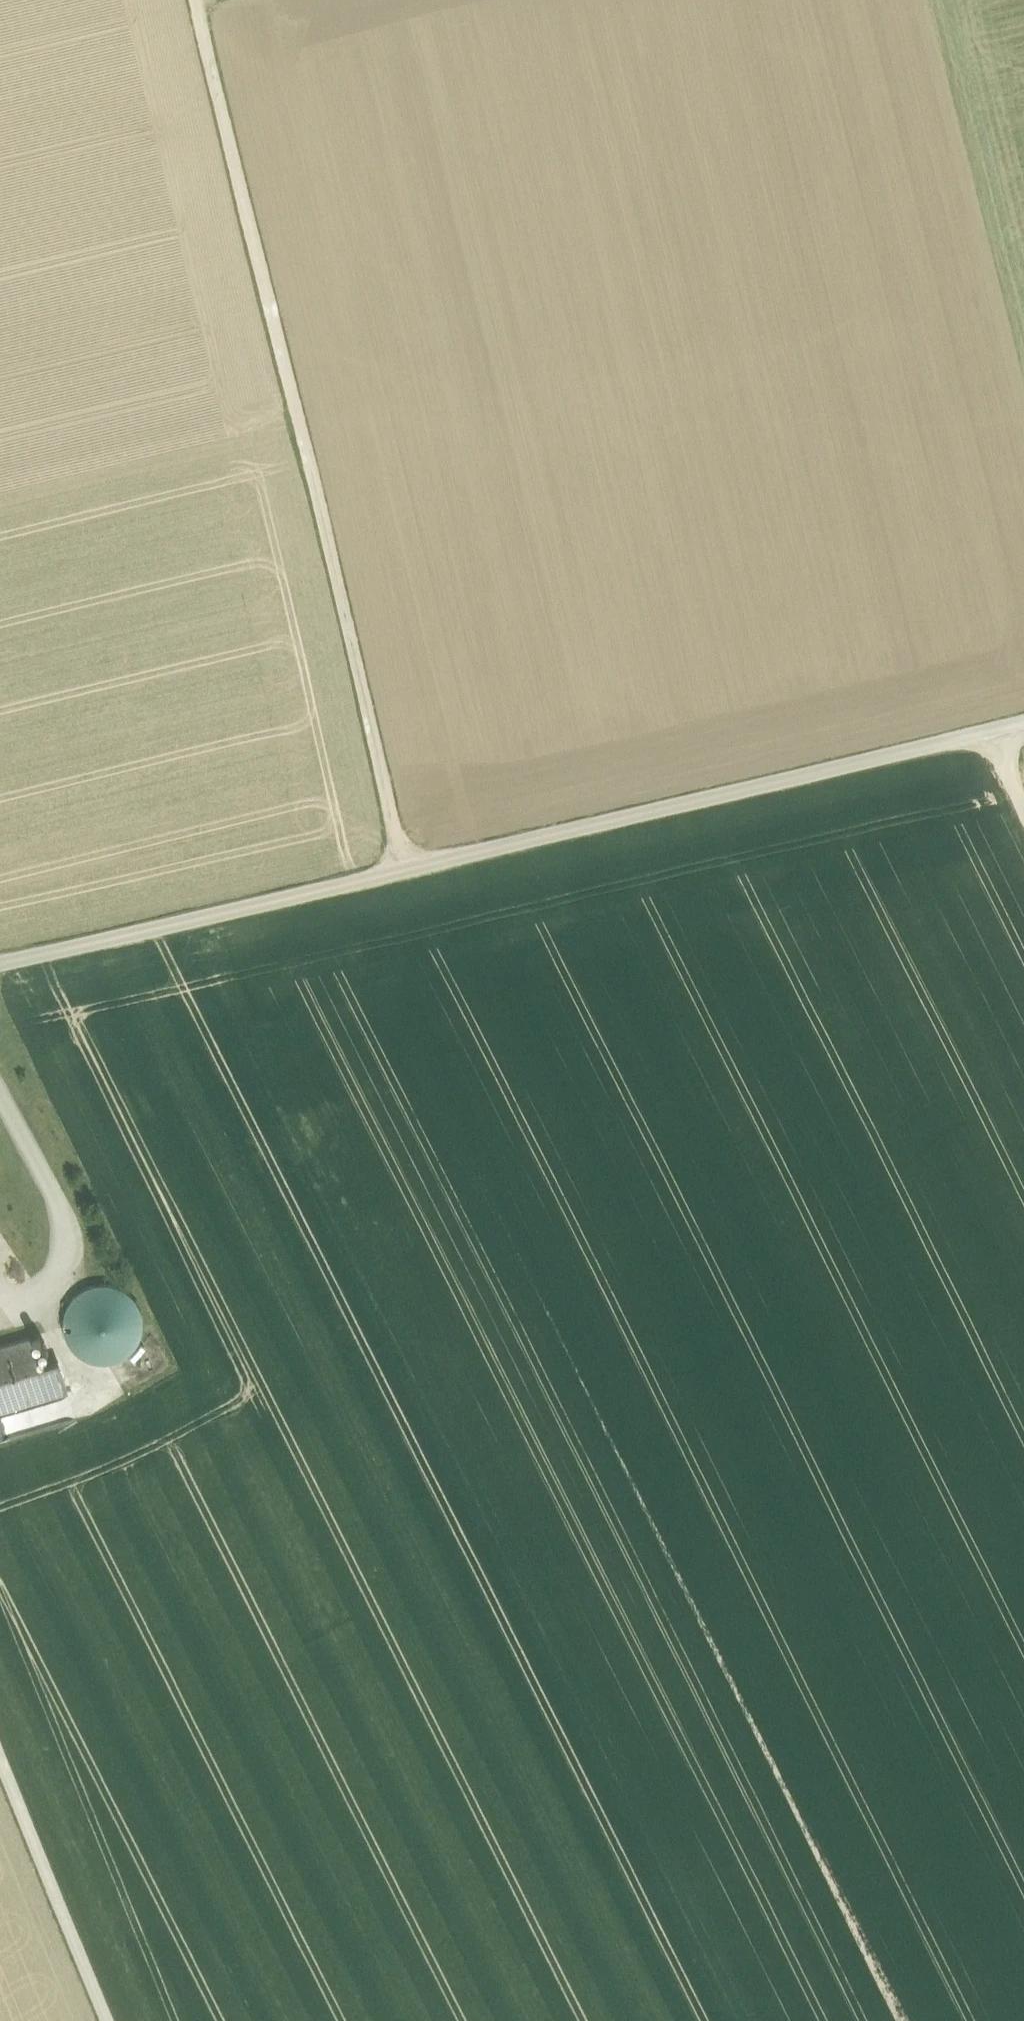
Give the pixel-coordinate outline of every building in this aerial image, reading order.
[(115,1285),(105,1284),(96,1284),(87,1287),(78,1292),(72,1299),(67,1307),(64,1316),(63,1326),(65,1335),(69,1344),(75,1352),(83,1357),(91,1361),(101,1363),(110,1362),(120,1360),(128,1355),(135,1348),(139,1340),(142,1330),(143,1321),(141,1311),(137,1303),(131,1295),(124,1289),(115,1285)] [(0,1347),(0,1412),(67,1392),(59,1361),(39,1368),(30,1337),(0,1347)]
